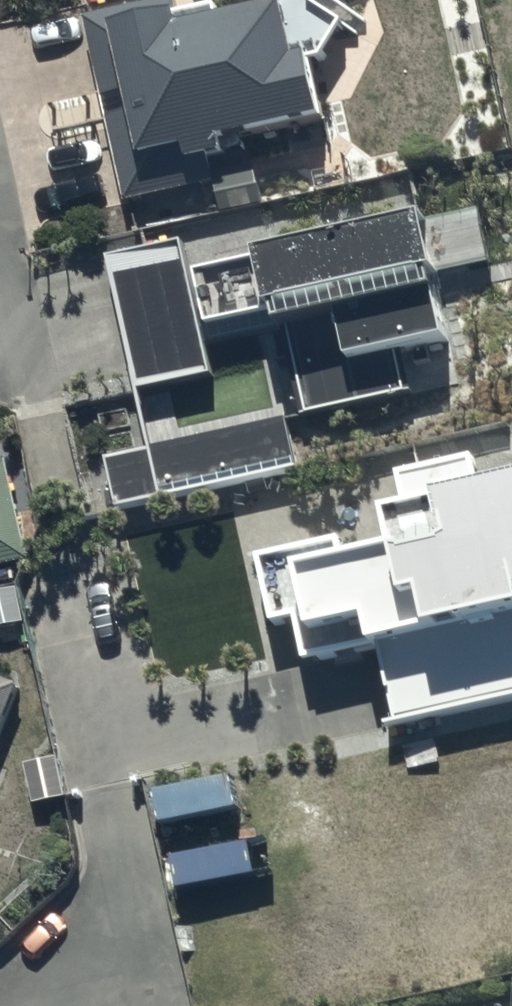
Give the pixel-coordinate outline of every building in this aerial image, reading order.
[(215,9),(175,17),(171,1),(84,18),(121,204),(212,186),(217,213),(260,205),(253,168),(212,176),(209,160),(224,157),(221,140),(314,122),(302,62),(292,64),(281,9),(217,22),(215,9)] [(269,314),(274,335),(285,332),(305,416),(404,394),(395,355),(441,345),(430,297),(431,297),(430,293),(436,292),(432,276),(492,262),(481,213),(420,227),(420,225),(188,278),(180,243),(105,260),(136,394),(210,377),(206,362),(200,331),(269,314)] [(292,467),(280,419),(104,460),(115,509),(292,467)] [(481,495),(472,458),(393,476),(399,501),(376,507),(385,549),(345,558),(341,538),(251,558),(267,627),(292,622),(303,666),(373,649),(391,726),(511,698),(511,488),(481,495)] [(2,460),(0,460),(0,567),(22,563),(2,460)] [(0,681),(0,731),(18,689),(0,681)] [(151,793),(157,825),(235,810),(228,778),(151,793)]
